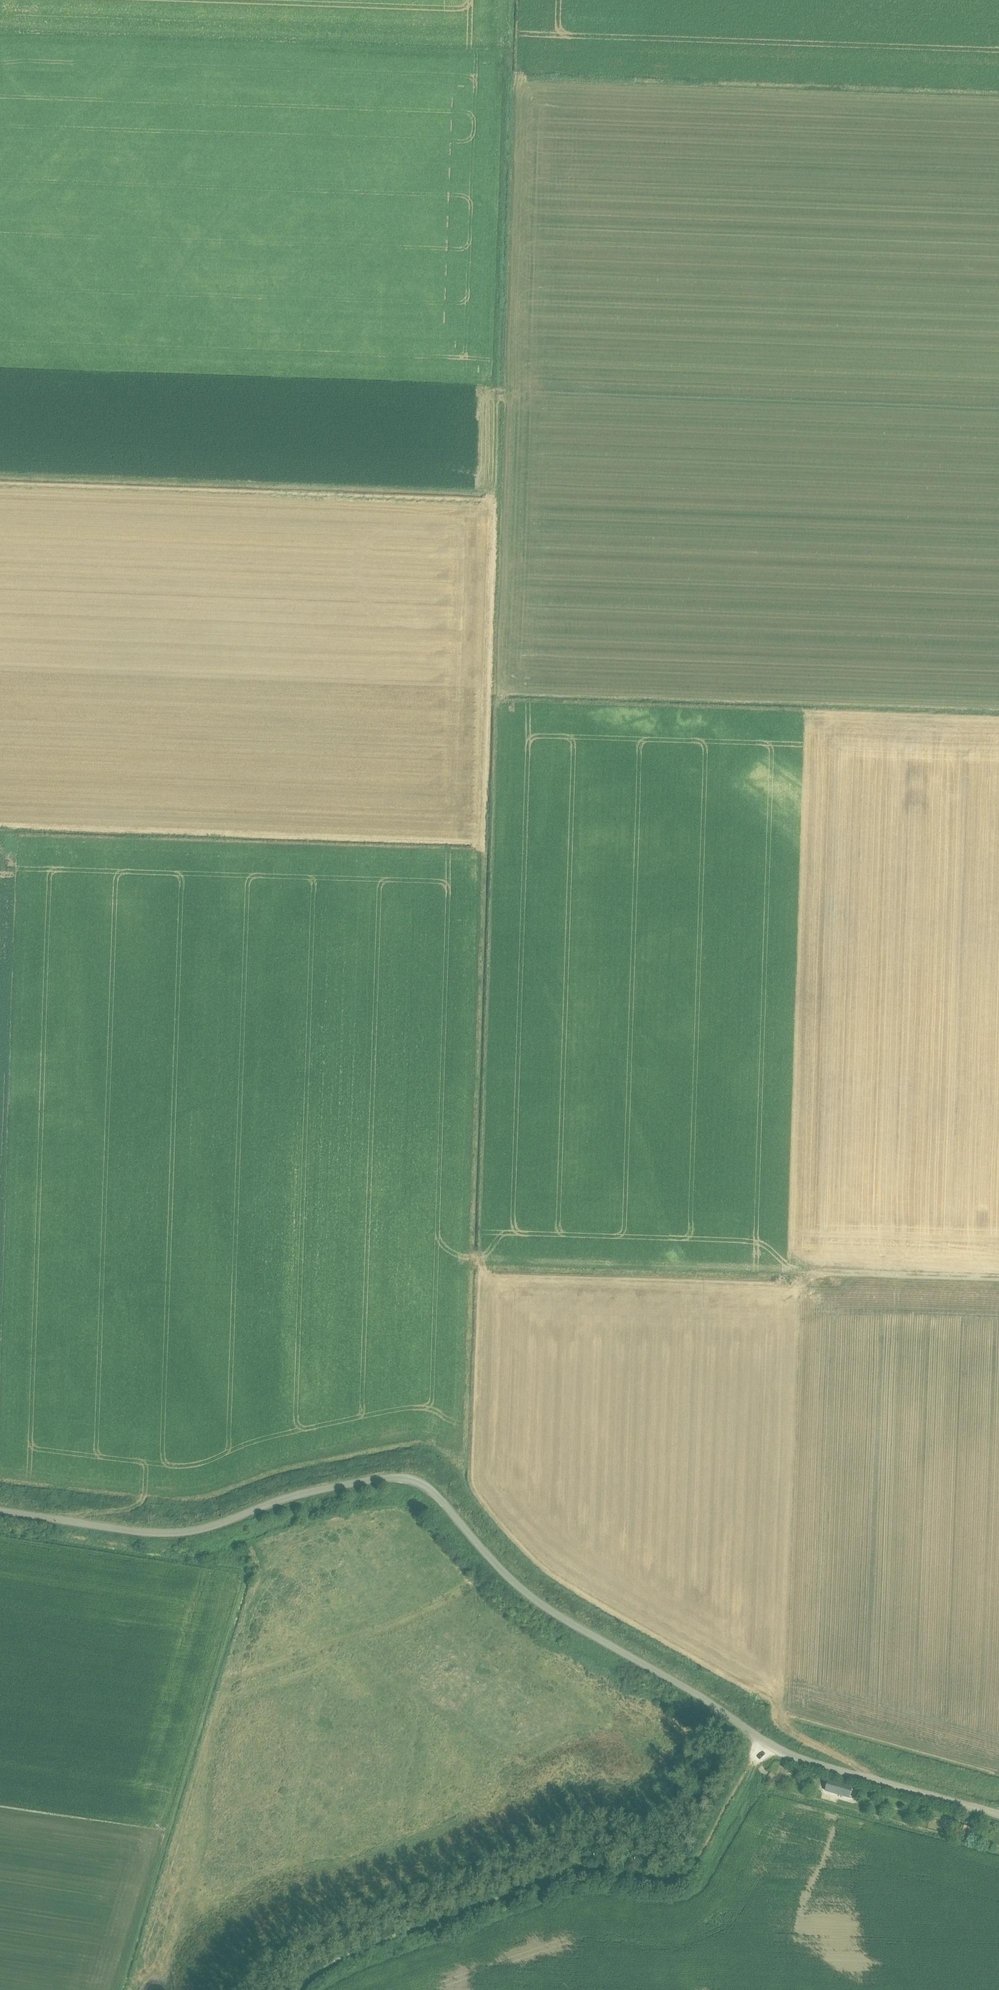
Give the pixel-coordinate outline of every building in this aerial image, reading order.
[(852,1787),(828,1780),(825,1791),(839,1795),(849,1798),(852,1788),(852,1787)]
